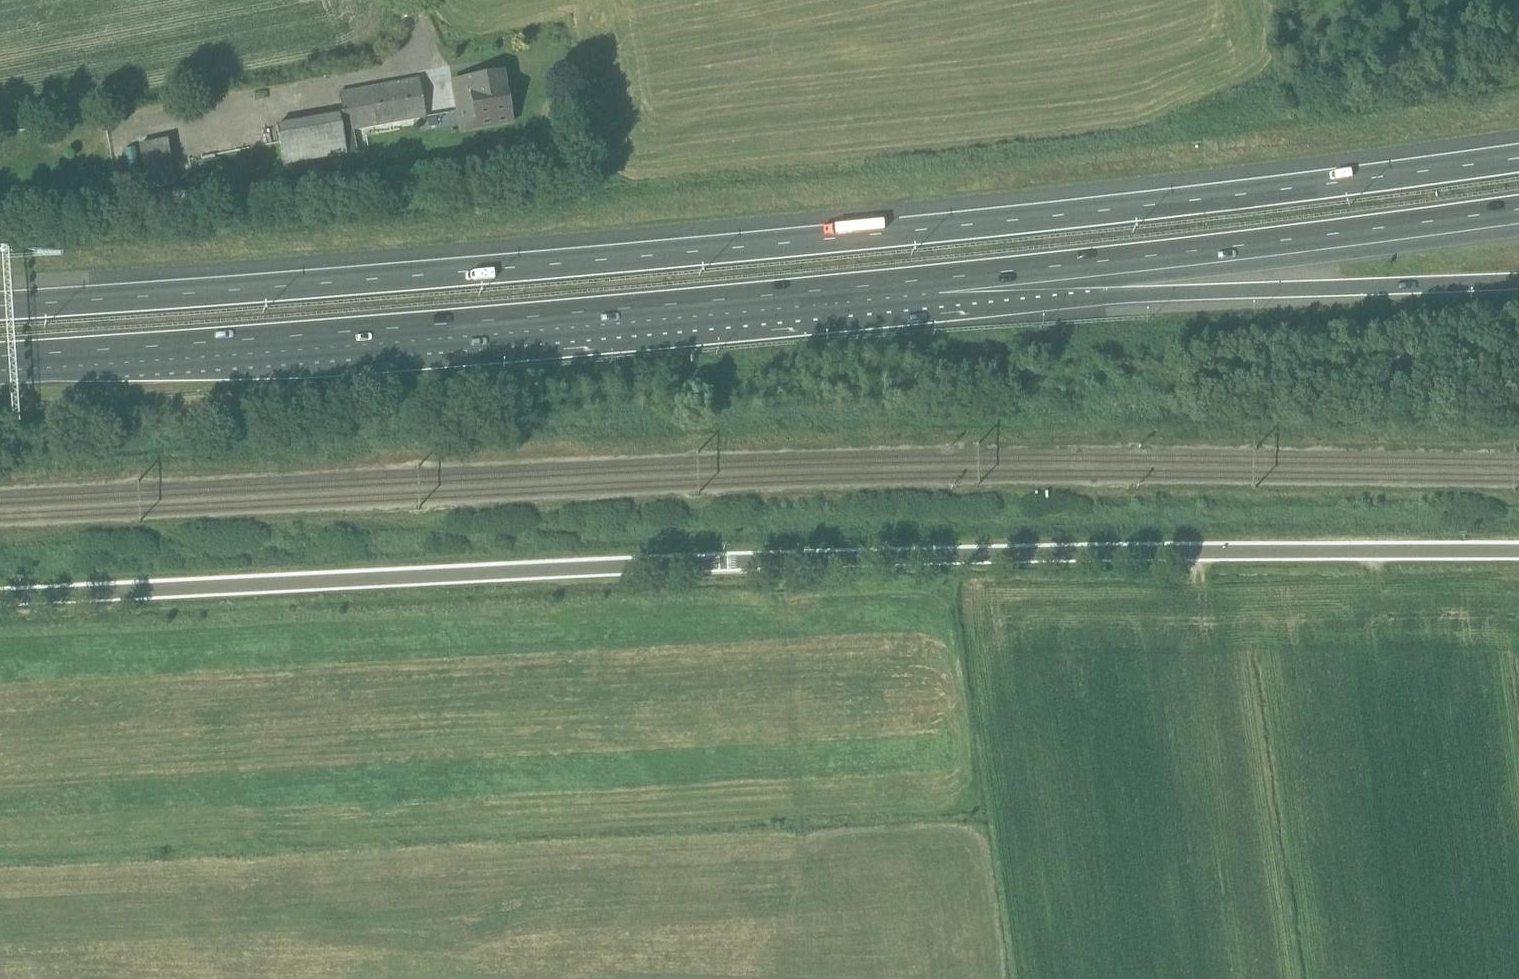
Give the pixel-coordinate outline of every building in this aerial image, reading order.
[(506,88),(503,73),(453,82),(459,112),(473,109),(475,120),(511,113),(506,88)] [(276,125),(284,167),(347,156),(347,154),(357,153),(354,132),(426,118),(419,78),(339,92),(346,131),(343,131),(340,114),(276,125)] [(243,132),(267,127),(265,118),(242,123),(243,132)] [(176,185),(168,140),(139,145),(147,190),(176,185)] [(117,189),(126,188),(124,171),(115,172),(117,189)]
